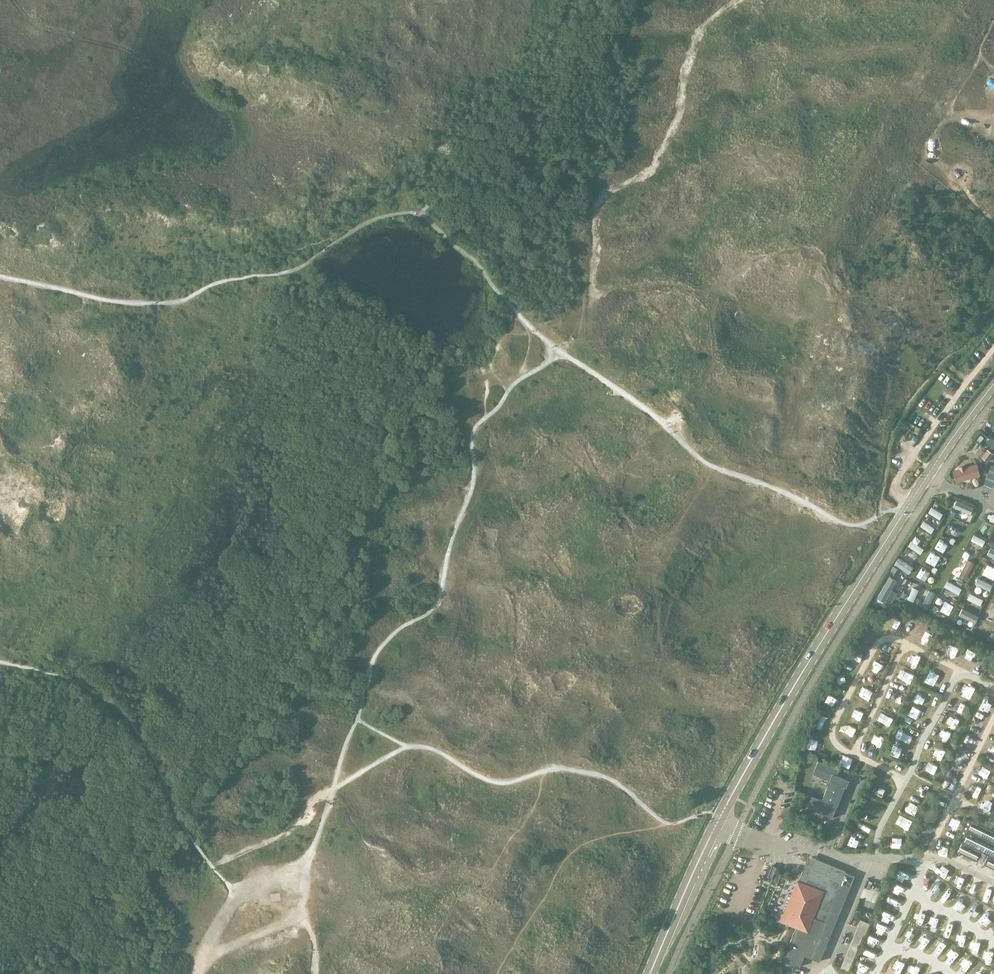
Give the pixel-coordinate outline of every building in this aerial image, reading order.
[(990,446),(987,449),(993,453),(993,452),(993,439),(990,436),(988,438),(985,436),(984,439),(987,441),(985,443),(990,446)] [(987,461),(993,453),(987,449),(986,449),(984,452),(982,451),(979,455),(981,456),(980,457),(987,461)] [(958,470),(953,471),(956,482),(979,475),(976,465),(964,468),(963,466),(957,467),(958,470)] [(846,787),(848,780),(836,775),(838,769),(818,761),(812,774),(829,781),(821,801),(813,797),(809,807),(830,816),(834,806),(836,807),(845,786),(846,787)] [(983,864),(993,869),(993,832),(966,818),(959,833),(965,836),(957,851),(977,861),(982,851),(988,853),(983,864)] [(842,831),(836,845),(845,848),(850,835),(842,831)] [(787,949),(782,960),(799,967),(804,955),(819,961),(854,876),(844,872),(845,871),(811,857),(808,865),(809,868),(811,869),(805,886),(797,882),(792,895),(788,894),(786,898),(790,900),(782,922),(796,928),(787,949)] [(860,919),(855,932),(862,935),(863,936),(868,923),(860,919)]
